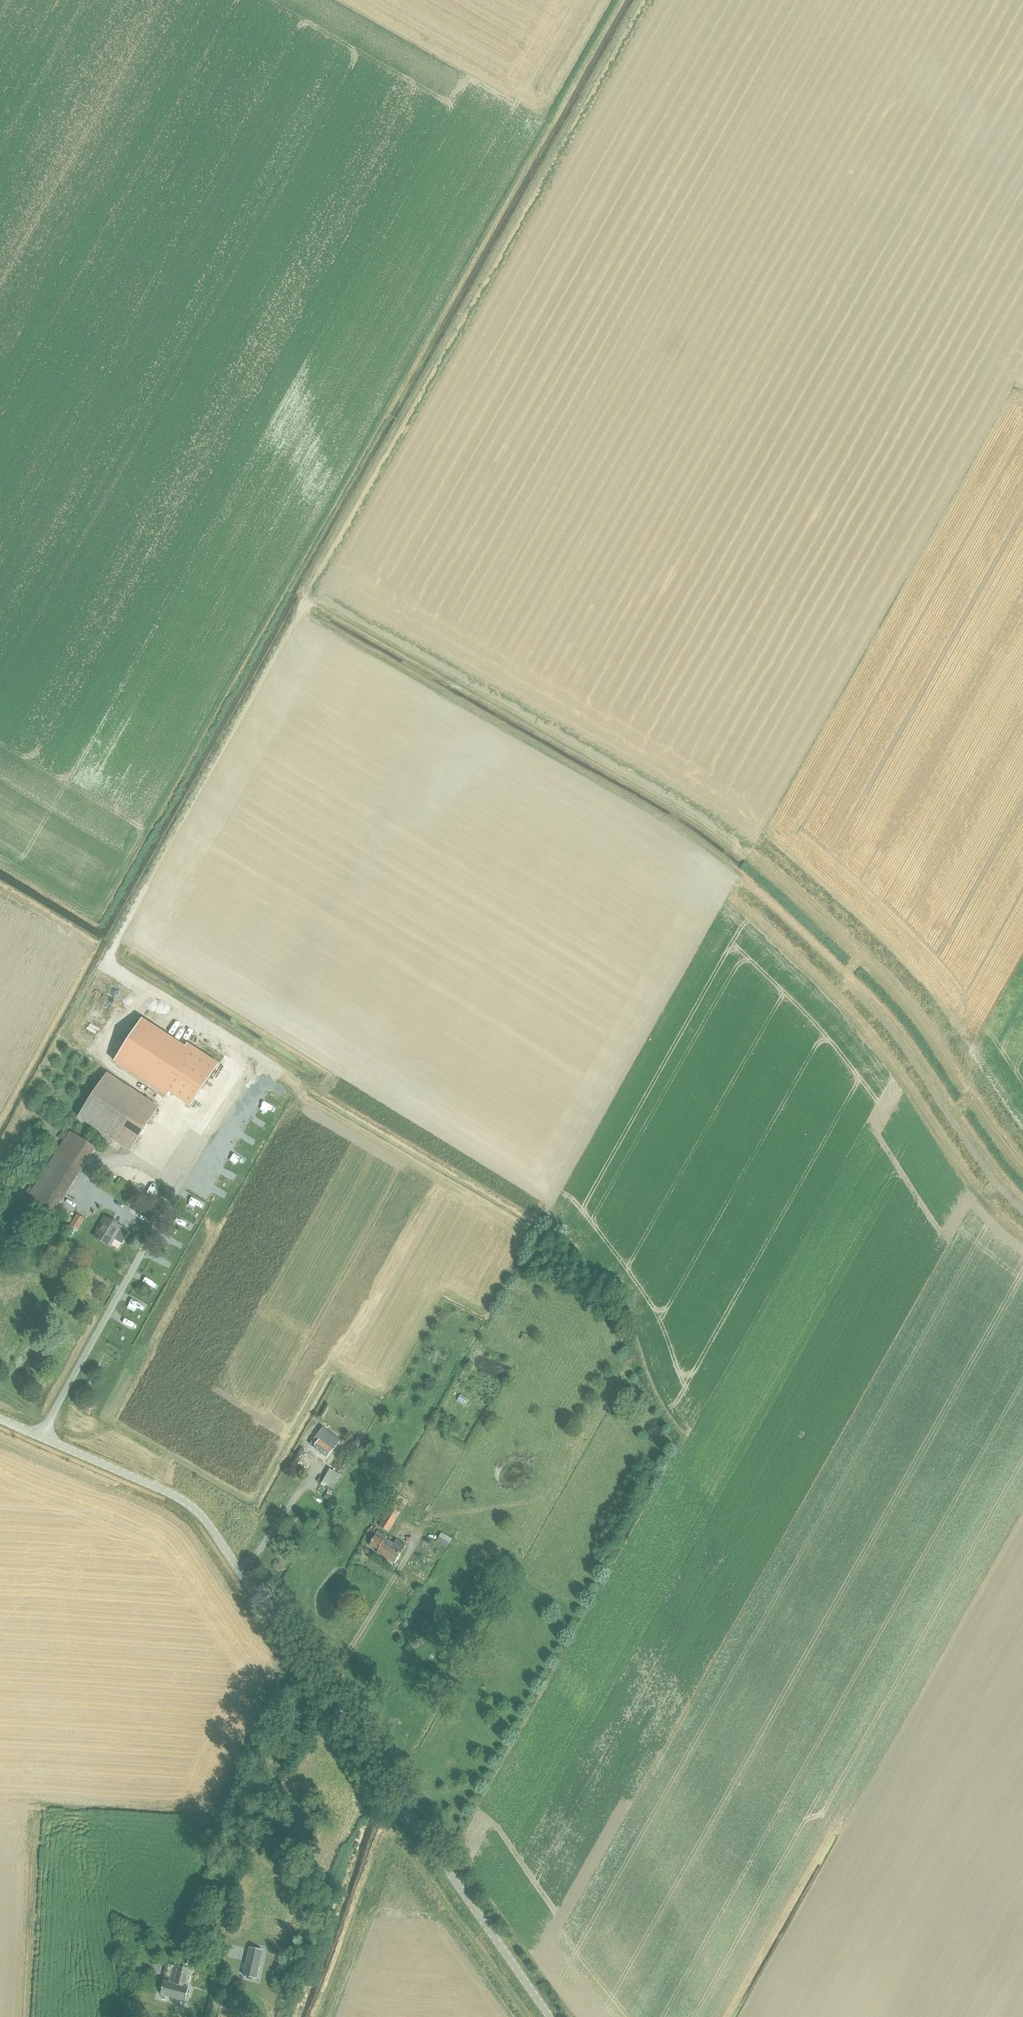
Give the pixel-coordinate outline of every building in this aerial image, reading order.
[(167,1092),(191,1107),(219,1064),(194,1048),(192,1051),(143,1020),(116,1063),(165,1095),(167,1092)] [(79,1118),(130,1151),(157,1108),(106,1075),(79,1118)] [(25,1193),(29,1196),(28,1197),(54,1214),(96,1148),(70,1131),(69,1133),(64,1129),(58,1138),(64,1142),(34,1189),(30,1186),(25,1193)] [(115,1175),(112,1181),(120,1186),(123,1181),(115,1175)] [(70,1227),(77,1232),(84,1219),(77,1215),(70,1227)] [(94,1237),(109,1246),(114,1239),(122,1244),(129,1232),(104,1217),(97,1228),(98,1229),(94,1237)] [(313,1447),(327,1458),(341,1439),(336,1436),(331,1441),(330,1440),(326,1445),(322,1441),(324,1438),(317,1433),(309,1444),(313,1447)] [(327,1468),(315,1489),(329,1498),(341,1476),(327,1468)] [(380,1527),(389,1533),(409,1501),(399,1495),(380,1527)] [(370,1545),(379,1550),(377,1552),(395,1563),(403,1549),(385,1539),(387,1536),(378,1531),(370,1545)] [(446,1548),(451,1539),(441,1533),(436,1542),(446,1548)] [(243,1975),(256,1978),(262,1951),(250,1948),(243,1975)] [(161,1995),(186,2001),(189,1987),(185,1986),(189,1968),(179,1966),(175,1984),(164,1981),(161,1995)] [(226,2002),(237,2005),(239,1999),(228,1995),(226,2002)]
